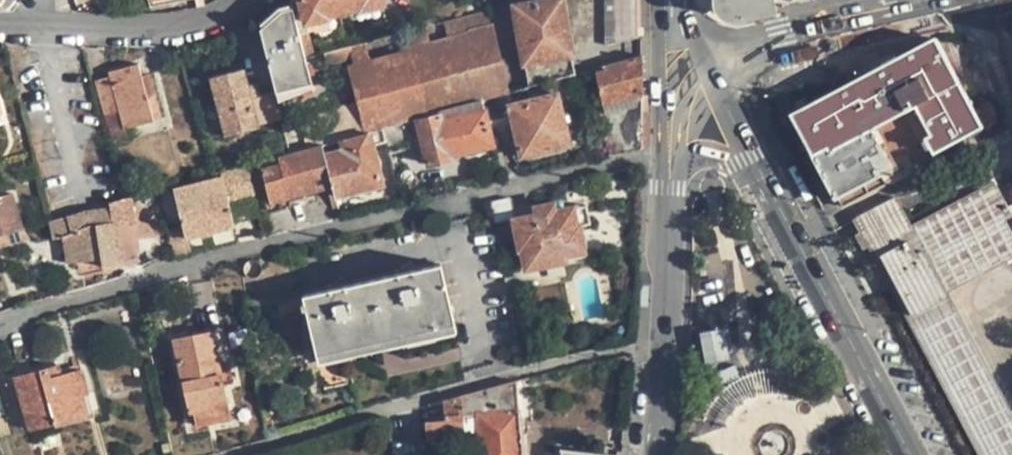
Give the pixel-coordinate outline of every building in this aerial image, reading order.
[(382,1),(382,0),(305,0),(310,18),(331,13),(331,10),(359,4),(360,7),(382,1)] [(517,6),(526,61),(571,53),(562,0),(550,0),(517,6)] [(635,0),(607,0),(608,44),(636,39),(635,0)] [(734,15),(775,6),(774,0),(715,0),(734,15)] [(278,90),(313,82),(306,56),(294,6),(259,15),(278,90)] [(429,25),(433,44),(449,40),(444,21),(429,25)] [(433,44),(372,60),(356,64),(352,65),(361,102),(368,129),(384,125),(418,115),(482,97),(508,90),(493,29),(449,40),(433,44)] [(983,125),(937,38),(795,111),(843,203),(886,180),(861,133),(908,108),(922,133),(908,141),(917,160),(983,125)] [(352,45),(356,64),(372,60),(368,41),(352,45)] [(576,72),(571,53),(526,61),(530,83),(576,72)] [(610,155),(643,148),(643,129),(644,104),(644,84),(644,61),(644,54),(597,66),(604,104),(602,104),(610,155)] [(209,75),(227,135),(285,118),(276,88),(256,94),(247,63),(209,75)] [(120,111),(123,124),(125,127),(162,117),(151,73),(144,75),(141,64),(111,71),(111,77),(97,81),(106,114),(120,111)] [(488,120),(514,114),(511,102),(517,101),(515,94),(528,91),(527,85),(508,90),(482,97),(488,120)] [(530,100),(528,91),(515,94),(517,101),(511,102),(514,114),(519,137),(522,153),(570,142),(558,94),(530,100)] [(418,115),(426,144),(430,164),(455,158),(454,153),(494,144),(488,120),(482,97),(418,115)] [(361,102),(320,113),(328,141),(368,129),(361,102)] [(111,127),(123,124),(120,111),(106,114),(111,127)] [(0,114),(0,143),(2,150),(16,145),(5,113),(0,114)] [(320,113),(304,118),(311,145),(328,141),(320,113)] [(390,153),(426,144),(418,115),(384,125),(390,153)] [(311,145),(304,118),(286,122),(293,150),(311,145)] [(381,181),(368,129),(328,141),(311,145),(293,150),(279,154),(280,162),(264,167),(273,208),(291,203),(289,192),(333,181),(336,193),(381,181)] [(230,201),(257,195),(250,164),(223,171),(224,177),(176,188),(187,235),(235,224),(230,201)] [(947,289),(1011,254),(1011,230),(1006,217),(1011,213),(1011,209),(998,180),(912,225),(896,196),(857,217),(982,454),(1011,454),(1011,411),(947,289)] [(512,196),(490,200),(492,209),(495,223),(516,219),(512,196)] [(127,199),(50,221),(54,237),(65,235),(68,259),(103,255),(105,264),(120,262),(116,222),(129,221),(127,199)] [(577,221),(575,209),(558,211),(557,203),(536,206),(537,216),(516,219),(521,252),(525,251),(528,266),(586,256),(580,223),(580,220),(577,221)] [(580,220),(580,223),(591,221),(589,206),(575,209),(577,221),(580,220)] [(27,227),(9,232),(11,241),(29,237),(27,227)] [(0,235),(0,245),(11,241),(9,232),(6,233),(0,235)] [(442,264),(305,294),(317,352),(454,321),(442,264)] [(516,277),(505,279),(507,292),(519,290),(516,277)] [(195,424),(229,417),(211,334),(178,341),(178,346),(195,424)] [(82,370),(61,374),(59,367),(18,377),(31,427),(86,412),(82,394),(87,393),(82,370)] [(783,389),(779,368),(730,378),(734,399),(783,389)] [(393,440),(394,454),(429,454),(428,442),(465,440),(465,413),(480,412),(483,454),(524,454),(520,380),(445,399),(446,418),(427,421),(428,438),(393,440)]
